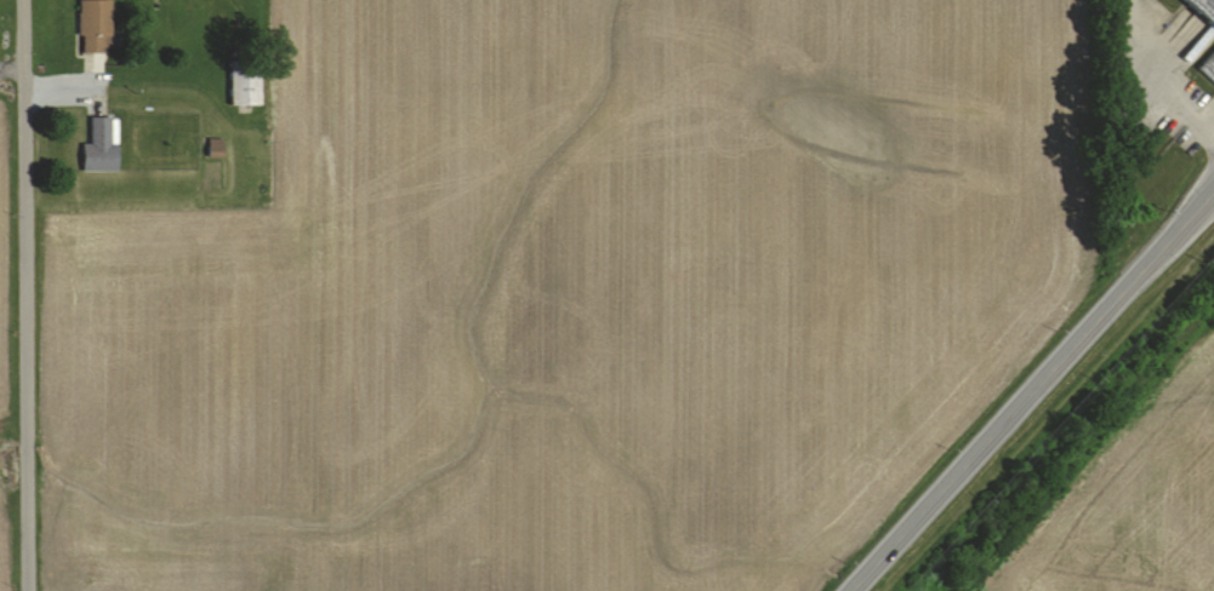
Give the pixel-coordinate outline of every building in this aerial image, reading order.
[(86,37),(85,53),(111,53),(112,0),(82,0),(81,36),(86,37)] [(1213,24),(1213,0),(1186,0),(1213,24)] [(1199,70),(1213,83),(1213,53),(1199,70)] [(235,105),(264,105),(263,60),(234,61),(235,105)]
